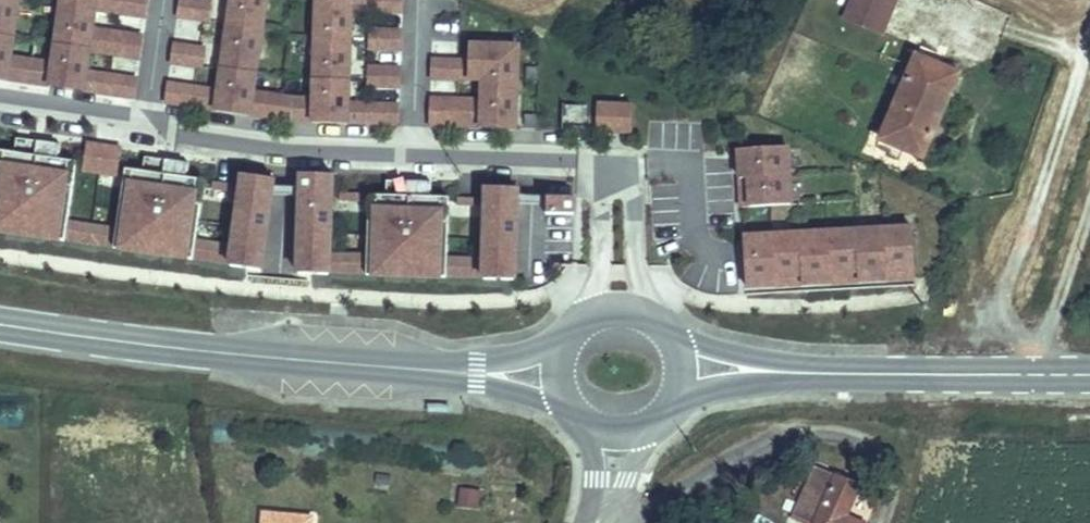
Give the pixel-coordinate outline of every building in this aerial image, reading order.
[(9,39),(15,0),(0,0),(0,38),(9,39)] [(147,0),(60,0),(60,5),(144,18),(147,0)] [(204,0),(179,0),(177,13),(210,18),(212,1),(204,0)] [(229,21),(263,26),(267,0),(232,0),(229,21)] [(351,1),(323,0),(318,0),(316,39),(350,41),(351,9),(351,1)] [(403,11),(404,0),(323,0),(351,1),(365,2),(365,9),(403,11)] [(845,17),(881,33),(895,0),(852,0),(845,17)] [(365,2),(351,1),(351,9),(365,9),(365,2)] [(93,10),(60,5),(53,46),(86,51),(138,59),(141,39),(89,31),(93,10)] [(263,26),(229,21),(222,67),(256,72),(263,26)] [(369,30),(368,47),(402,48),(403,31),(369,30)] [(3,79),(9,39),(0,38),(0,79),(3,79)] [(348,80),(350,41),(316,39),(314,79),(348,80)] [(205,48),(172,43),(170,60),(203,65),(205,48)] [(86,51),(53,46),(51,66),(47,86),(80,91),(83,74),(86,51)] [(430,62),(429,79),(482,80),(516,82),(517,48),(468,47),(467,63),(430,62)] [(923,160),(959,77),(915,58),(881,135),(903,144),(900,150),(923,160)] [(28,62),(6,59),(3,79),(25,82),(28,62)] [(51,66),(28,62),(25,82),(47,86),(51,66)] [(256,72),(222,67),(218,90),(215,107),(250,112),(253,92),(256,72)] [(368,67),(367,84),(400,85),(401,69),(368,67)] [(99,94),(102,77),(83,74),(80,91),(99,94)] [(102,77),(99,94),(132,99),(135,82),(102,77)] [(348,80),(314,79),(312,119),(347,121),(347,104),(348,80)] [(514,129),(516,82),(482,80),(481,103),(480,128),(514,129)] [(164,99),(197,104),(199,87),(166,82),(164,99)] [(197,104),(215,107),(218,90),(199,87),(197,104)] [(274,95),(253,92),(250,112),(271,115),(274,95)] [(294,98),(274,95),(271,115),(281,117),(291,118),(294,98)] [(313,99),(294,98),(291,118),(312,119),(313,99)] [(462,110),(461,127),(480,128),(481,103),(429,101),(428,108),(462,110)] [(365,122),(366,104),(347,104),(347,121),(365,122)] [(399,123),(399,106),(366,104),(365,122),(399,123)] [(428,126),(461,127),(462,110),(428,108),(428,126)] [(585,121),(586,109),(566,108),(566,120),(585,121)] [(631,134),(632,109),(596,108),(595,133),(631,134)] [(20,138),(17,153),(0,150),(0,152),(0,231),(67,242),(68,239),(70,221),(79,162),(62,160),(64,145),(20,138)] [(124,150),(89,145),(86,170),(121,175),(124,150)] [(741,175),(741,183),(790,180),(788,151),(748,153),(749,174),(741,175)] [(749,174),(748,153),(739,154),(741,175),(749,174)] [(193,165),(148,158),(146,172),(129,170),(120,229),(117,247),(117,249),(196,261),(196,259),(199,240),(208,182),(191,179),(193,165)] [(336,177),(306,176),(305,190),(305,198),(302,276),(332,277),(332,273),(333,254),(336,177)] [(234,264),(233,268),(263,272),(277,181),(248,177),(237,246),(234,264)] [(741,183),(741,191),(750,191),(751,211),(791,208),(790,180),(741,183)] [(436,185),(391,183),(391,198),(374,197),(371,256),(370,275),(370,278),(450,281),(450,278),(451,259),(453,201),(436,200),(436,185)] [(215,190),(236,194),(237,187),(216,184),(215,190)] [(305,190),(276,189),(274,197),(305,198),(305,190)] [(743,211),(751,211),(750,191),(741,191),(743,211)] [(522,200),(522,194),(491,192),(489,261),(488,280),(488,283),(518,284),(521,209),(522,200)] [(551,209),(551,201),(522,200),(521,209),(551,209)] [(551,217),(578,217),(578,201),(551,201),(551,209),(551,217)] [(120,229),(70,221),(68,239),(84,242),(84,244),(100,247),(101,244),(117,247),(120,229)] [(886,283),(894,283),(893,274),(914,273),(912,233),(884,234),(886,283)] [(878,284),(886,283),(884,234),(856,236),(858,276),(877,275),(878,284)] [(830,286),(839,286),(838,277),(858,276),(856,236),(828,237),(830,286)] [(822,287),(830,286),(828,237),(800,239),(802,279),(821,278),(822,287)] [(775,289),(783,289),(783,280),(802,279),(800,239),(772,240),(775,289)] [(237,246),(199,240),(196,259),(234,264),(237,246)] [(744,241),(746,282),(767,281),(768,289),(775,289),(772,240),(744,241)] [(370,275),(371,256),(333,254),(332,273),(370,275)] [(450,278),(488,280),(489,261),(451,259),(450,278)] [(915,282),(914,273),(893,274),(894,283),(915,282)] [(858,276),(858,285),(878,284),(877,275),(858,276)] [(839,286),(858,285),(858,276),(838,277),(839,286)] [(802,279),(802,288),(822,287),(821,278),(802,279)] [(783,289),(802,288),(802,279),(783,280),(783,289)] [(746,290),(768,289),(767,281),(746,282),(746,290)] [(840,491),(795,484),(788,522),(834,522),(840,491)] [(459,506),(478,507),(479,487),(460,486),(459,506)] [(304,509),(257,511),(257,522),(304,522),(304,509)]
